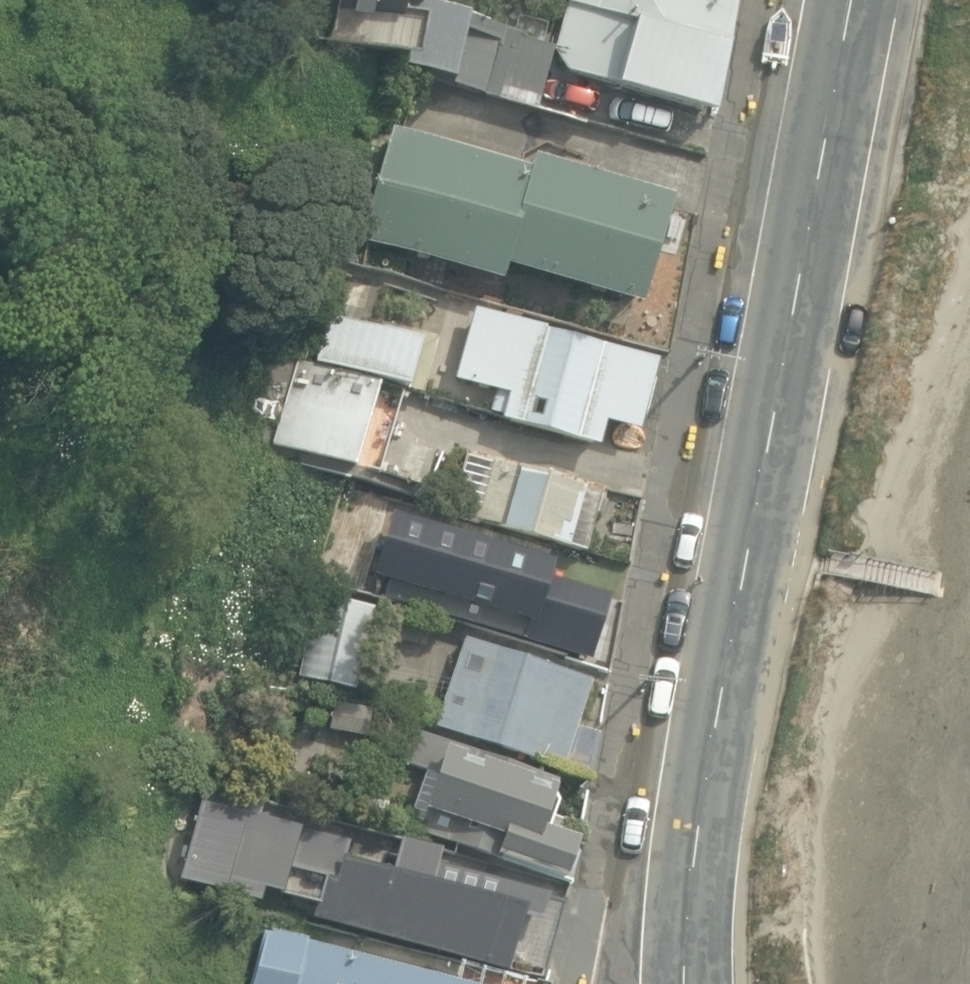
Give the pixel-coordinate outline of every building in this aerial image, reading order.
[(308,34),(413,60),(411,67),(454,78),(452,85),(486,93),(485,96),(587,122),(597,81),(712,109),(739,0),(569,0),(557,47),(525,38),(526,33),(470,19),(471,14),(423,2),(423,0),(317,0),(308,34)] [(507,262),(643,302),(672,199),(533,158),(529,171),(394,132),(363,237),(502,277),(507,262)] [(308,351),(415,384),(429,338),(322,305),(308,351)] [(503,417),(598,443),(604,420),(639,429),(659,360),(476,309),(457,378),(509,393),(503,417)] [(396,387),(295,356),(270,437),(371,468),(396,387)] [(603,491),(464,455),(448,518),(587,554),(595,523),(603,525),(609,501),(601,499),(603,491)] [(479,631),(568,657),(594,567),(505,542),(489,596),(475,591),(484,561),(443,548),(433,578),(401,568),(391,600),(480,627),(479,631)] [(293,671),(347,684),(369,600),(315,586),(293,671)] [(594,681),(464,635),(434,722),(586,776),(601,734),(578,726),(594,681)] [(552,772),(401,724),(391,754),(440,769),(424,816),(566,863),(580,821),(540,808),(552,772)] [(462,955),(544,981),(569,879),(196,773),(163,881),(282,917),(286,907),(462,955)] [(267,931),(254,983),(544,983),(544,981),(462,955),(457,978),(267,931)]
